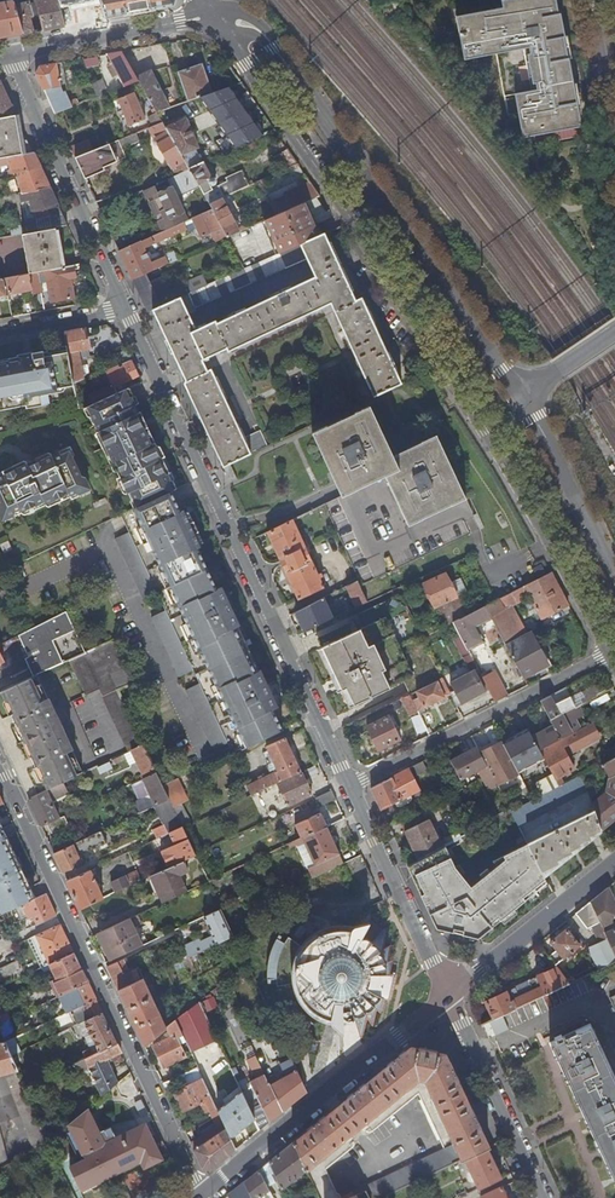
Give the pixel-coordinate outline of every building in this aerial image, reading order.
[(65,26),(57,0),(36,0),(43,29),(65,26)] [(105,18),(99,0),(76,0),(81,22),(105,18)] [(105,18),(131,13),(173,6),(174,0),(99,0),(105,18)] [(557,0),(521,0),(522,4),(457,17),(461,36),(463,36),(467,57),(475,55),(475,57),(497,53),(505,96),(516,94),(520,113),(523,112),(528,134),(538,133),(538,134),(583,125),(579,105),(576,106),(575,102),(578,101),(569,57),(568,58),(566,47),(564,36),(565,36),(561,13),(556,14),(555,10),(558,9),(557,0)] [(22,33),(14,6),(13,1),(0,4),(0,37),(22,33)] [(22,33),(32,31),(28,17),(31,16),(27,2),(14,6),(22,33)] [(138,81),(121,50),(106,53),(111,61),(108,63),(107,65),(113,76),(117,73),(124,86),(138,81)] [(96,55),(81,57),(83,63),(97,61),(96,55)] [(43,89),(54,113),(71,107),(65,91),(62,92),(53,95),(50,88),(60,86),(56,62),(39,65),(35,73),(42,89),(43,89)] [(199,97),(210,93),(206,79),(203,80),(198,65),(178,72),(187,101),(199,97)] [(155,112),(168,108),(149,71),(137,77),(143,88),(142,89),(155,112)] [(91,84),(96,97),(106,93),(101,80),(91,84)] [(1,117),(14,114),(16,114),(0,81),(0,116),(1,117)] [(53,95),(62,92),(60,86),(50,88),(53,95)] [(210,93),(199,97),(234,147),(261,135),(228,87),(210,93)] [(128,125),(144,119),(140,108),(142,107),(140,102),(138,103),(133,92),(117,98),(128,125)] [(161,122),(155,112),(147,117),(152,126),(161,122)] [(1,117),(0,117),(0,158),(32,152),(26,140),(20,141),(14,114),(1,117)] [(189,168),(200,163),(193,148),(196,146),(185,120),(164,128),(188,168),(189,168)] [(188,168),(164,128),(161,122),(152,126),(148,128),(174,172),(169,174),(170,177),(188,168)] [(119,144),(123,152),(126,151),(124,146),(139,140),(136,133),(117,140),(119,144)] [(89,139),(70,147),(81,171),(85,179),(104,170),(103,167),(125,157),(123,152),(119,144),(117,140),(93,150),(89,139)] [(297,163),(288,150),(275,157),(281,171),(297,163)] [(33,152),(32,152),(0,158),(0,167),(1,167),(0,166),(8,164),(10,173),(17,172),(22,192),(49,186),(42,171),(33,152)] [(211,178),(203,161),(200,163),(189,168),(199,186),(201,190),(209,186),(209,184),(213,185),(215,184),(216,181),(215,178),(212,177),(211,178)] [(199,186),(189,168),(188,168),(170,177),(167,178),(171,187),(158,193),(154,184),(142,189),(150,207),(153,206),(156,211),(153,212),(158,224),(165,220),(169,228),(184,221),(188,219),(177,196),(199,186)] [(227,181),(203,192),(209,203),(221,197),(249,185),(242,170),(225,177),(227,181)] [(319,196),(313,187),(309,189),(307,184),(268,202),(274,215),(315,197),(319,196)] [(58,204),(49,186),(22,192),(20,193),(21,201),(22,201),(23,206),(27,205),(26,200),(30,201),(32,211),(37,211),(38,216),(26,219),(28,231),(56,226),(67,224),(61,211),(49,214),(48,209),(59,206),(58,204)] [(221,197),(209,203),(212,209),(226,235),(226,236),(239,231),(233,221),(234,220),(227,207),(226,207),(221,197)] [(305,221),(312,218),(325,212),(315,197),(274,215),(266,219),(281,253),(323,235),(316,225),(308,228),(305,221)] [(215,240),(226,235),(212,209),(191,218),(200,237),(210,232),(215,240)] [(312,218),(305,221),(308,228),(316,225),(312,218)] [(187,229),(184,221),(169,228),(118,251),(124,264),(132,279),(153,269),(168,263),(165,256),(151,262),(144,247),(187,229)] [(11,235),(21,233),(20,225),(10,226),(11,235)] [(56,226),(28,231),(22,233),(29,273),(30,273),(63,267),(56,226)] [(370,315),(361,297),(355,300),(324,234),(323,235),(281,253),(243,270),(213,283),(152,309),(183,375),(185,381),(184,384),(185,386),(223,467),(230,463),(251,454),(244,438),(246,437),(242,429),(240,430),(223,393),(224,392),(221,383),(219,384),(212,369),(208,371),(205,365),(202,359),(227,347),(228,350),(330,302),(374,396),(401,383),(393,364),(394,363),(393,361),(391,362),(371,318),(372,317),(371,315),(370,315)] [(167,254),(170,261),(178,258),(174,251),(167,254)] [(73,265),(63,267),(30,273),(33,289),(35,299),(43,297),(42,292),(39,275),(46,274),(51,301),(73,297),(70,278),(75,277),(73,265)] [(140,297),(147,311),(152,309),(213,283),(210,275),(188,285),(186,282),(174,287),(173,285),(165,288),(166,291),(156,295),(148,276),(155,273),(153,269),(132,279),(140,297)] [(33,289),(30,273),(29,273),(7,278),(10,293),(8,293),(10,303),(15,302),(13,292),(33,289)] [(84,328),(64,332),(67,345),(74,383),(84,379),(83,375),(88,374),(87,365),(81,366),(80,359),(78,349),(88,348),(84,328)] [(49,348),(48,350),(58,399),(77,395),(74,383),(67,345),(49,348)] [(89,357),(88,348),(78,349),(80,359),(89,357)] [(47,351),(23,355),(33,407),(54,403),(53,400),(58,399),(48,350),(47,351)] [(127,354),(126,350),(109,357),(113,367),(130,360),(127,354)] [(0,360),(0,364),(9,408),(26,405),(27,408),(33,407),(23,355),(0,360)] [(130,360),(113,367),(106,370),(113,384),(89,395),(93,405),(126,389),(123,383),(138,376),(137,374),(130,360)] [(9,408),(0,364),(0,410),(9,408)] [(126,389),(93,405),(88,407),(99,430),(104,441),(106,446),(109,445),(112,450),(120,469),(123,474),(120,476),(128,492),(130,491),(138,507),(171,491),(176,489),(172,480),(168,479),(165,474),(168,472),(161,457),(161,456),(156,459),(154,454),(156,447),(153,441),(147,444),(143,436),(147,434),(143,425),(137,413),(131,401),(126,389)] [(408,524),(450,505),(466,497),(442,446),(436,435),(393,455),(370,405),(312,433),(341,496),(385,475),(397,501),(408,524)] [(253,453),(268,446),(261,429),(246,437),(253,453)] [(147,444),(153,441),(151,435),(147,434),(143,436),(147,444)] [(161,456),(161,457),(164,456),(160,447),(157,445),(156,447),(154,454),(156,459),(161,456)] [(79,475),(68,452),(61,456),(59,452),(38,461),(35,463),(36,465),(32,467),(30,463),(28,464),(26,467),(21,470),(19,467),(13,470),(10,468),(0,473),(0,507),(4,515),(15,510),(20,508),(21,511),(32,506),(35,507),(58,497),(62,498),(75,492),(84,488),(79,475)] [(223,467),(230,482),(237,478),(230,463),(223,467)] [(83,476),(79,475),(84,488),(75,492),(79,493),(89,489),(83,476)] [(180,512),(171,491),(138,507),(121,514),(129,532),(116,538),(144,598),(157,591),(166,609),(153,616),(181,675),(194,669),(200,683),(187,689),(215,749),(229,742),(231,746),(223,750),(226,756),(283,729),(273,708),(278,706),(261,669),(256,672),(235,627),(240,624),(222,586),(217,589),(197,548),(200,546),(195,534),(189,522),(184,510),(180,512)] [(15,510),(4,515),(0,507),(0,514),(2,519),(14,514),(15,510)] [(318,575),(293,519),(267,532),(298,599),(324,587),(320,578),(323,577),(321,573),(318,575)] [(193,520),(189,522),(195,534),(199,532),(193,520)] [(541,564),(533,568),(538,577),(546,573),(541,564)] [(560,589),(551,572),(512,592),(506,595),(512,605),(517,603),(527,597),(529,601),(527,602),(532,612),(537,610),(542,618),(569,604),(560,589)] [(436,605),(461,594),(465,592),(459,578),(449,582),(445,573),(423,583),(434,606),(436,605)] [(351,605),(352,608),(367,602),(360,586),(357,580),(347,585),(355,603),(351,605)] [(446,626),(454,622),(470,613),(461,594),(436,605),(446,626)] [(512,605),(506,595),(496,599),(484,606),(490,617),(506,646),(527,635),(512,605)] [(407,688),(409,694),(417,690),(442,678),(421,638),(414,623),(406,606),(391,597),(357,613),(363,628),(322,647),(351,708),(404,683),(407,688)] [(296,612),(304,630),(332,617),(323,598),(296,612)] [(490,617),(484,606),(470,613),(454,622),(462,638),(468,649),(484,641),(476,625),(490,617)] [(34,677),(38,675),(65,662),(55,641),(76,630),(67,611),(26,631),(19,635),(29,657),(26,659),(34,677)] [(423,620),(414,623),(421,638),(430,634),(423,620)] [(531,633),(527,635),(506,646),(523,677),(547,665),(531,633)] [(488,689),(480,674),(468,649),(462,638),(456,641),(471,672),(464,676),(463,673),(458,675),(460,678),(450,682),(454,690),(449,692),(450,694),(456,706),(485,692),(485,691),(488,689)] [(101,690),(129,752),(132,750),(144,745),(118,690),(135,682),(115,639),(87,652),(70,660),(87,696),(101,690)] [(495,702),(507,696),(494,671),(485,675),(483,672),(480,674),(488,689),(495,702)] [(31,797),(64,782),(83,773),(38,675),(34,677),(0,693),(0,735),(3,736),(1,741),(2,743),(7,745),(15,741),(18,748),(11,752),(9,757),(10,759),(15,760),(13,766),(15,771),(18,776),(23,778),(21,783),(23,787),(26,785),(31,797)] [(412,700),(417,711),(450,694),(449,692),(442,678),(417,690),(420,696),(412,700)] [(582,692),(587,701),(606,691),(602,682),(582,692)] [(570,696),(566,687),(550,695),(555,705),(570,696)] [(571,698),(576,707),(587,701),(582,692),(571,698)] [(408,715),(417,711),(412,700),(409,694),(400,698),(408,715)] [(549,745),(561,739),(560,737),(570,731),(561,715),(576,707),(571,698),(570,696),(555,705),(550,695),(540,700),(550,719),(551,719),(553,725),(541,732),(528,707),(519,712),(539,750),(549,745)] [(419,714),(411,718),(419,734),(427,730),(419,714)] [(379,749),(400,739),(389,716),(367,726),(379,749)] [(591,722),(580,729),(582,733),(594,726),(591,722)] [(494,745),(480,753),(497,785),(519,774),(511,759),(493,725),(484,730),(489,736),(494,745)] [(599,737),(594,726),(582,733),(580,729),(563,737),(561,739),(549,745),(539,750),(542,755),(544,760),(547,764),(555,779),(573,768),(561,745),(568,741),(573,751),(599,737)] [(252,795),(278,784),(277,783),(302,771),(286,738),(267,747),(278,771),(247,785),(252,795)] [(521,777),(547,764),(544,760),(542,761),(535,747),(532,748),(528,740),(512,749),(516,757),(511,759),(519,774),(521,777)] [(2,743),(9,757),(11,752),(18,748),(15,741),(7,745),(2,743)] [(145,778),(157,772),(144,745),(132,750),(145,778)] [(604,752),(608,761),(614,758),(614,746),(604,752)] [(477,747),(450,761),(460,779),(477,770),(488,791),(497,785),(480,753),(477,747)] [(608,761),(601,765),(602,767),(604,766),(610,778),(608,779),(606,790),(607,791),(592,803),(595,811),(601,831),(614,820),(614,758),(608,761)] [(426,770),(422,761),(420,763),(409,768),(413,776),(426,770)] [(413,776),(409,768),(407,769),(400,773),(371,788),(380,808),(381,810),(395,803),(396,806),(400,807),(411,802),(412,798),(410,795),(411,795),(407,788),(416,783),(413,776)] [(313,794),(302,772),(302,771),(277,783),(278,784),(288,806),(313,794)] [(169,798),(163,786),(157,772),(145,778),(144,778),(151,793),(141,798),(135,801),(141,812),(155,805),(169,798)] [(583,774),(564,784),(559,787),(550,792),(533,800),(510,812),(511,812),(518,827),(589,791),(583,774)] [(134,783),(141,798),(151,793),(144,778),(134,783)] [(189,800),(179,778),(163,786),(169,798),(174,808),(183,803),(189,800)] [(35,814),(41,826),(47,824),(60,818),(52,800),(69,792),(64,782),(31,797),(28,799),(35,814)] [(332,790),(328,782),(315,789),(318,797),(332,790)] [(420,790),(416,783),(407,788),(411,795),(420,790)] [(533,800),(550,792),(546,785),(530,794),(533,800)] [(332,790),(318,797),(316,798),(320,807),(336,799),(332,790)] [(155,805),(169,834),(170,833),(183,827),(174,808),(169,798),(155,805)] [(192,823),(183,803),(174,808),(183,827),(192,823)] [(544,876),(601,831),(595,811),(527,844),(531,851),(544,876)] [(327,826),(330,824),(327,819),(324,821),(321,813),(296,824),(299,831),(292,835),(294,841),(296,840),(327,826)] [(400,822),(418,860),(442,847),(437,835),(440,833),(436,824),(433,826),(429,819),(421,823),(417,813),(400,822)] [(60,818),(47,824),(52,833),(69,825),(65,815),(60,818)] [(484,825),(493,820),(491,815),(482,820),(484,825)] [(253,828),(261,824),(258,818),(250,822),(253,828)] [(469,833),(484,825),(482,820),(482,819),(465,828),(468,834),(469,833)] [(154,828),(159,836),(168,832),(164,824),(154,828)] [(327,826),(296,840),(298,845),(306,842),(316,864),(308,869),(313,878),(344,864),(327,826)] [(197,855),(196,854),(183,827),(170,833),(176,845),(162,851),(170,868),(184,861),(197,855)] [(61,867),(64,874),(83,866),(78,856),(106,842),(101,831),(54,853),(61,867)] [(446,845),(449,843),(454,840),(452,835),(444,839),(446,845)] [(1,912),(14,907),(34,898),(6,837),(0,840),(0,913),(1,912)] [(455,857),(462,854),(455,840),(454,840),(449,843),(455,857)] [(442,847),(418,860),(432,887),(460,872),(453,858),(449,860),(442,847)] [(544,876),(531,851),(521,856),(525,864),(506,874),(498,877),(510,901),(538,886),(538,885),(546,881),(544,876)] [(152,876),(165,903),(188,892),(180,874),(188,870),(184,861),(170,868),(152,876)] [(209,881),(215,878),(209,866),(203,869),(209,881)] [(498,877),(506,874),(502,866),(492,871),(496,879),(498,877)] [(471,883),(475,881),(468,867),(465,869),(471,883)] [(75,897),(80,909),(104,898),(91,870),(67,881),(75,897)] [(112,883),(116,892),(142,880),(137,871),(112,883)] [(217,911),(222,909),(209,882),(203,885),(213,908),(215,908),(217,911)] [(614,928),(614,904),(608,888),(590,902),(600,922),(599,922),(604,933),(614,928)] [(424,902),(431,916),(447,907),(438,889),(422,898),(424,902)] [(37,924),(56,915),(53,908),(45,892),(34,898),(14,907),(20,921),(33,915),(37,924)] [(614,962),(614,957),(604,933),(599,922),(600,922),(590,902),(576,913),(588,928),(591,926),(599,943),(589,947),(598,966),(595,967),(597,971),(614,962)] [(234,937),(222,909),(217,911),(208,916),(217,935),(184,951),(188,958),(210,948),(234,937)] [(99,933),(111,961),(143,946),(130,919),(99,933)] [(49,964),(74,952),(70,943),(69,941),(60,923),(36,935),(49,964)] [(362,940),(371,923),(364,925),(359,927),(356,928),(354,931),(349,930),(343,930),(336,930),(330,931),(323,934),(317,938),(310,942),(305,949),(301,956),(299,961),(297,967),(297,976),(297,983),(299,990),(302,996),(306,1002),(311,1008),(314,1011),(318,1014),(325,1018),(333,1020),(333,1023),(334,1026),(345,1035),(344,1018),(347,1020),(350,1020),(353,1020),(356,1019),(361,1039),(363,1039),(362,1033),(366,1015),(371,1023),(375,1007),(379,1010),(382,997),(373,993),(374,991),(376,992),(376,990),(378,990),(379,988),(380,988),(381,985),(382,982),(381,982),(381,980),(379,979),(379,978),(377,977),(377,975),(387,975),(390,962),(386,963),(389,947),(381,952),(385,933),(388,930),(386,928),(373,943),(371,940),(368,939),(365,939),(362,940)] [(604,933),(614,957),(614,928),(604,933)] [(557,951),(549,957),(555,966),(557,964),(574,950),(579,945),(567,929),(550,942),(557,951)] [(44,966),(49,964),(36,935),(31,937),(44,966)] [(212,953),(210,948),(188,958),(181,962),(174,965),(178,973),(194,965),(193,962),(212,953)] [(181,962),(188,958),(184,951),(183,949),(176,953),(181,962)] [(579,956),(574,950),(557,964),(562,970),(579,956)] [(61,975),(80,966),(78,962),(74,952),(49,964),(56,978),(61,975)] [(113,979),(119,991),(144,979),(139,969),(130,973),(127,967),(136,963),(133,955),(108,967),(113,979)] [(26,974),(19,959),(0,968),(0,986),(14,979),(26,974)] [(65,992),(87,982),(85,976),(80,966),(61,975),(56,978),(59,986),(46,992),(50,1000),(65,992)] [(486,1002),(493,1019),(502,1015),(568,984),(556,967),(527,981),(528,982),(486,1002)] [(160,978),(158,973),(151,976),(154,981),(160,978)] [(132,1017),(145,1046),(167,1028),(144,979),(119,991),(132,1017)] [(78,1023),(102,1012),(98,1004),(95,998),(92,990),(87,982),(65,992),(73,1009),(71,1010),(77,1024),(78,1023)] [(227,1061),(200,1003),(177,1021),(192,1053),(204,1047),(214,1067),(227,1061)] [(84,1057),(116,1042),(107,1024),(102,1012),(78,1023),(89,1047),(82,1051),(84,1057)] [(192,1053),(177,1021),(168,1028),(172,1037),(155,1045),(165,1068),(193,1055),(192,1053)] [(614,1177),(614,1079),(589,1024),(563,1036),(561,1033),(554,1036),(555,1039),(550,1042),(613,1178),(614,1177)] [(4,1072),(32,1149),(33,1149),(46,1141),(24,1086),(17,1069),(15,1064),(11,1056),(9,1051),(0,1032),(0,1073),(4,1072)] [(104,1093),(117,1083),(106,1059),(121,1052),(119,1049),(116,1042),(84,1057),(64,1067),(66,1072),(76,1067),(79,1072),(89,1067),(102,1095),(104,1093)] [(463,1159),(487,1148),(489,1147),(445,1054),(410,1047),(341,1103),(337,1107),(293,1142),(306,1170),(311,1180),(313,1185),(319,1197),(340,1197),(339,1196),(336,1194),(325,1169),(352,1148),(345,1139),(350,1135),(355,1131),(358,1128),(358,1129),(364,1124),(371,1133),(418,1094),(444,1149),(364,1187),(366,1191),(351,1197),(382,1197),(463,1159)] [(284,1112),(307,1093),(298,1071),(297,1072),(296,1069),(294,1071),(294,1073),(287,1078),(273,1049),(257,1056),(260,1062),(284,1112)] [(20,1061),(16,1053),(11,1056),(15,1064),(20,1061)] [(271,1123),(284,1112),(260,1062),(251,1067),(257,1081),(251,1084),(270,1124),(271,1123)] [(516,1068),(504,1074),(510,1086),(521,1080),(516,1068)] [(204,1116),(217,1110),(204,1080),(175,1094),(183,1112),(199,1104),(204,1116)] [(226,1130),(231,1139),(255,1120),(242,1092),(218,1111),(226,1130)] [(69,1110),(76,1117),(86,1109),(87,1108),(81,1100),(69,1110)] [(67,1124),(71,1131),(73,1136),(85,1160),(80,1163),(69,1168),(80,1190),(78,1191),(81,1197),(89,1197),(94,1196),(89,1186),(140,1160),(144,1167),(160,1159),(144,1124),(103,1144),(101,1140),(96,1130),(86,1109),(76,1117),(72,1120),(67,1124)] [(223,1161),(236,1151),(231,1139),(226,1130),(220,1134),(216,1128),(192,1144),(203,1168),(212,1170),(223,1161)] [(73,1136),(71,1131),(66,1133),(80,1163),(85,1160),(73,1136)] [(32,1155),(49,1146),(46,1141),(33,1149),(32,1149),(30,1150),(32,1155)] [(306,1170),(293,1142),(285,1148),(269,1162),(278,1181),(281,1189),(306,1170)] [(478,1189),(501,1178),(487,1148),(463,1159),(478,1189)] [(278,1181),(269,1162),(258,1170),(266,1187),(278,1181)] [(258,1170),(243,1182),(251,1197),(266,1197),(264,1194),(268,1190),(266,1187),(258,1170)] [(243,1182),(236,1188),(227,1195),(228,1197),(251,1197),(243,1182)] [(501,1187),(480,1197),(481,1197),(506,1197),(501,1187)]
